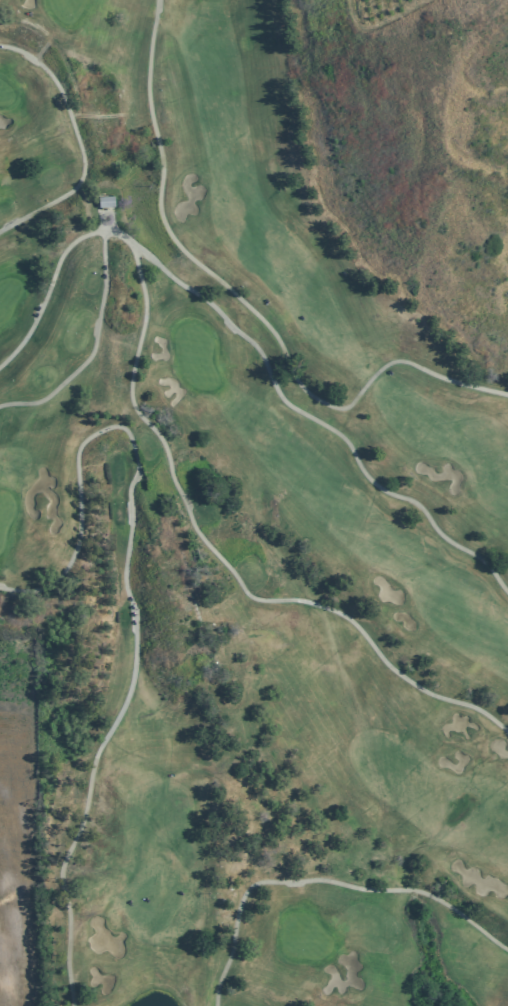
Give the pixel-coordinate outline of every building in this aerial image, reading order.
[(99,208),(99,197),(115,196),(115,207),(99,208)]
